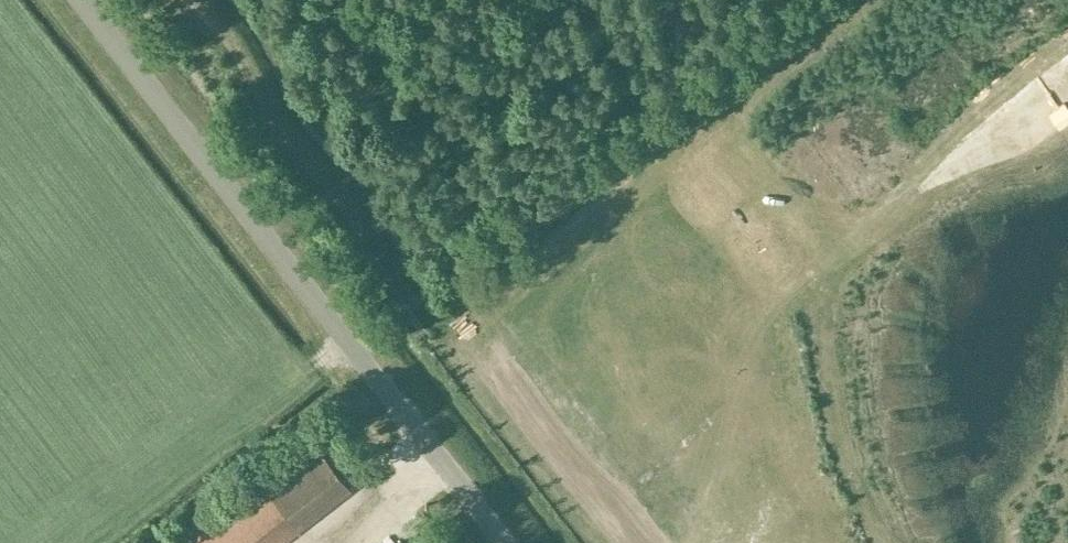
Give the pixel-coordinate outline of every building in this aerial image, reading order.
[(200,542),(276,542),(351,485),(311,434),(189,528),(200,542)]
